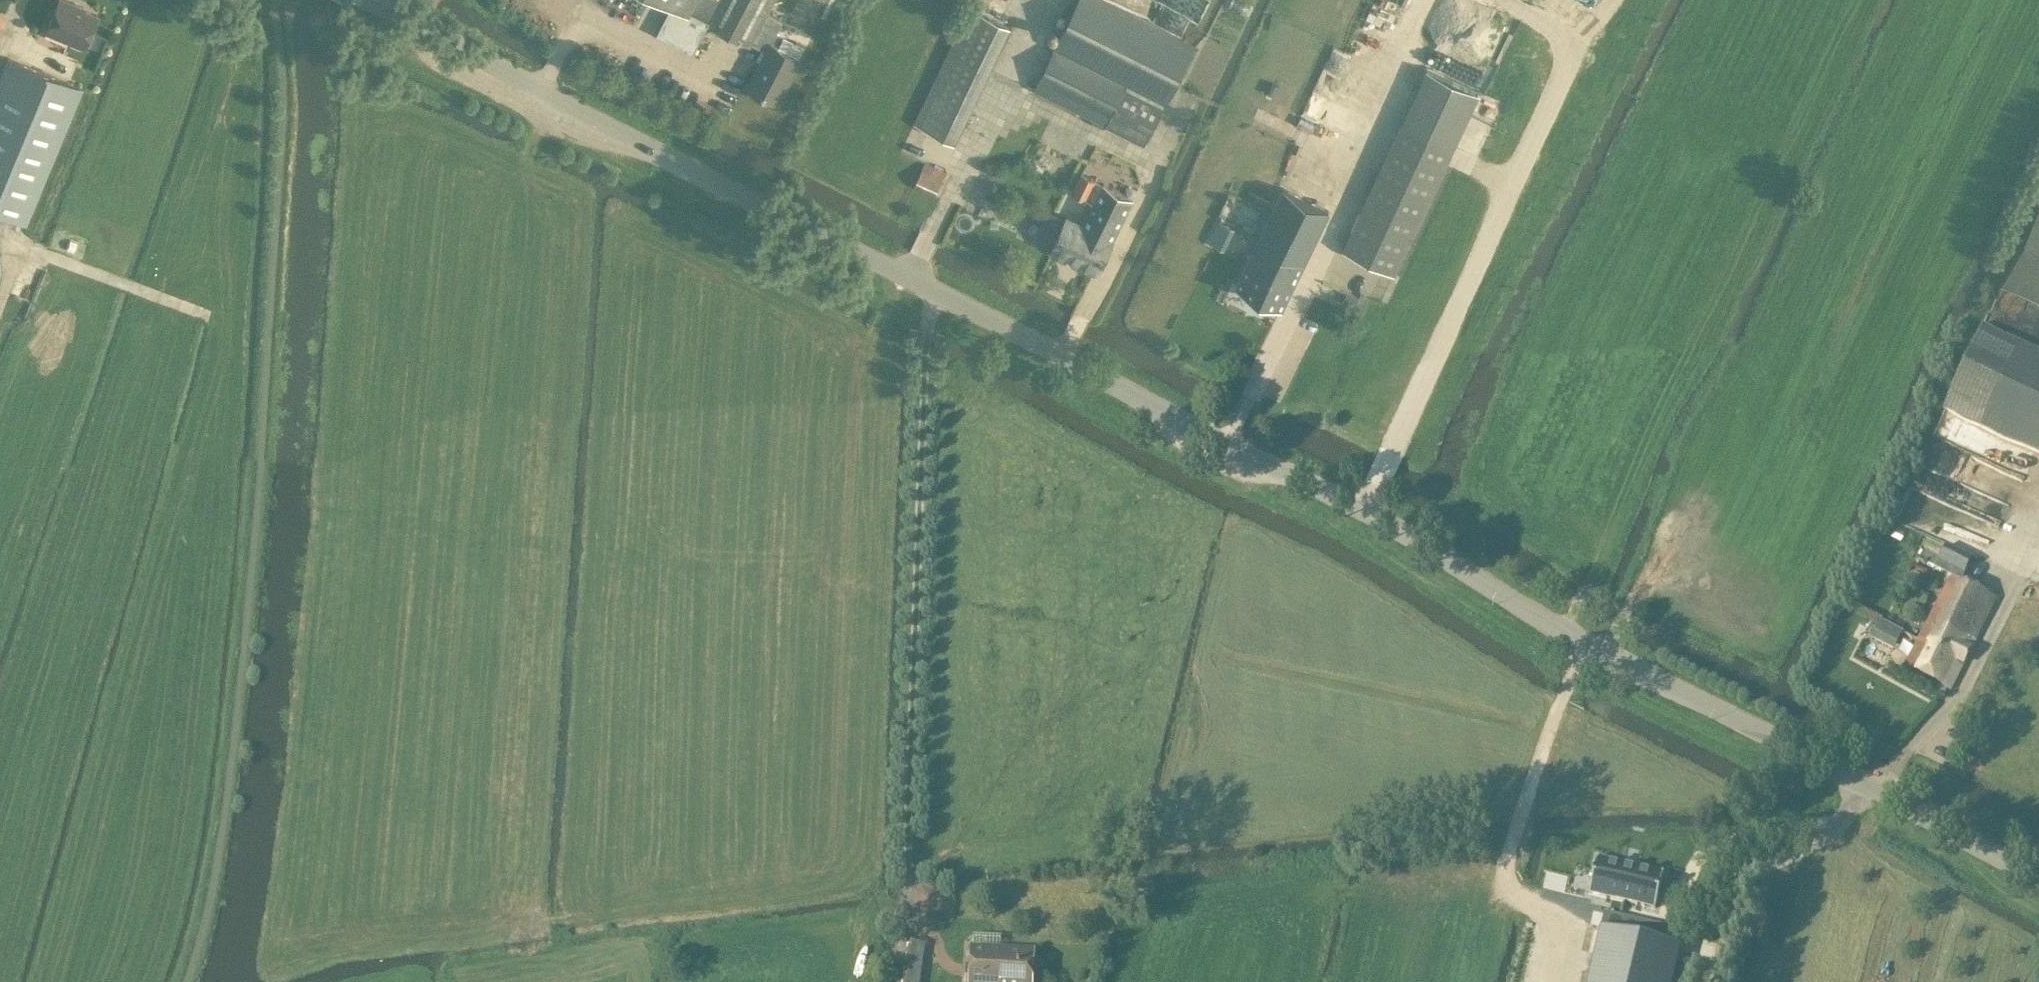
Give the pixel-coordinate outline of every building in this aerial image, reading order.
[(97,15),(73,5),(74,2),(68,0),(58,0),(45,31),(84,47),(97,15)] [(673,5),(658,34),(693,52),(708,24),(751,46),(752,43),(768,13),(775,0),(662,0),(673,5)] [(1034,89),(1108,125),(1111,119),(1125,126),(1122,132),(1145,143),(1193,46),(1101,0),(1078,0),(1056,43),(1034,89)] [(1375,1),(1364,24),(1385,34),(1396,11),(1375,1)] [(914,123),(956,143),(1011,26),(970,6),(914,123)] [(763,65),(751,88),(778,102),(801,58),(772,43),(783,21),(768,13),(752,43),(767,50),(760,63),(763,65)] [(82,88),(8,57),(0,76),(0,213),(26,224),(82,88)] [(935,196),(945,171),(925,162),(914,187),(935,196)] [(1394,273),(1432,193),(1380,169),(1343,249),(1394,273)] [(1072,192),(1086,200),(1096,180),(1082,173),(1072,192)] [(1085,221),(1083,226),(1112,240),(1133,198),(1104,184),(1094,202),(1085,221)] [(1282,307),(1329,210),(1284,188),(1237,285),(1282,307)] [(2002,286),(2038,303),(2038,206),(2002,286)] [(1102,261),(1111,242),(1082,227),(1064,219),(1050,248),(1097,271),(1102,261)] [(1220,221),(1210,242),(1224,249),(1233,228),(1220,221)] [(1949,412),(2038,453),(2038,353),(1987,329),(1949,412)] [(1946,546),(1938,561),(1964,575),(1972,559),(1946,546)] [(1949,579),(1918,639),(1905,665),(1949,691),(1996,600),(1947,572),(1944,576),(1949,579)] [(1891,652),(1901,632),(1876,619),(1866,639),(1891,652)] [(1598,858),(1589,894),(1655,910),(1664,874),(1598,858)] [(1626,919),(1623,933),(1651,939),(1654,926),(1626,919)] [(1589,981),(1672,981),(1680,949),(1601,930),(1589,981)] [(893,981),(920,981),(925,945),(899,942),(893,981)] [(1034,954),(972,950),(970,981),(1032,981),(1034,954)]
